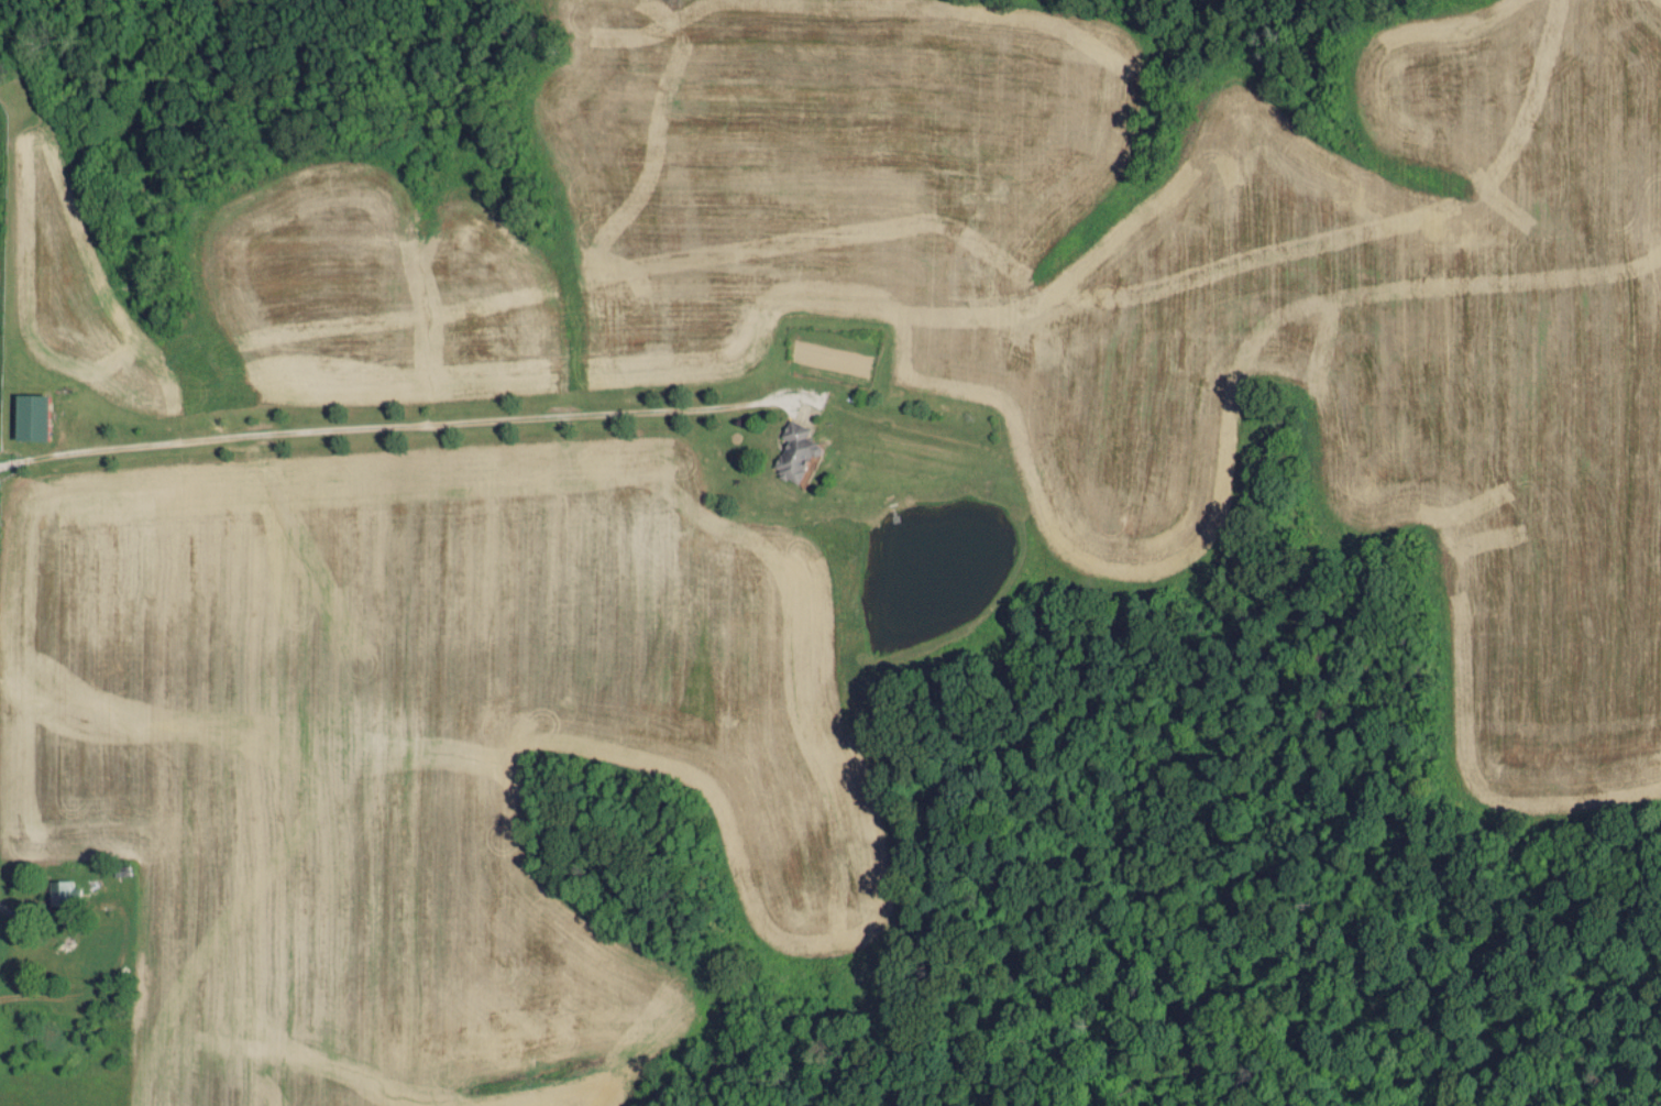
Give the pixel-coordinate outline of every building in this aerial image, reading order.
[(45,441),(46,395),(14,394),(13,440),(45,441)] [(798,483),(808,454),(817,457),(821,445),(805,439),(809,427),(787,419),(781,438),(786,440),(773,475),(798,483)] [(72,886),(72,879),(56,879),(55,902),(76,902),(77,887),(72,886)]
